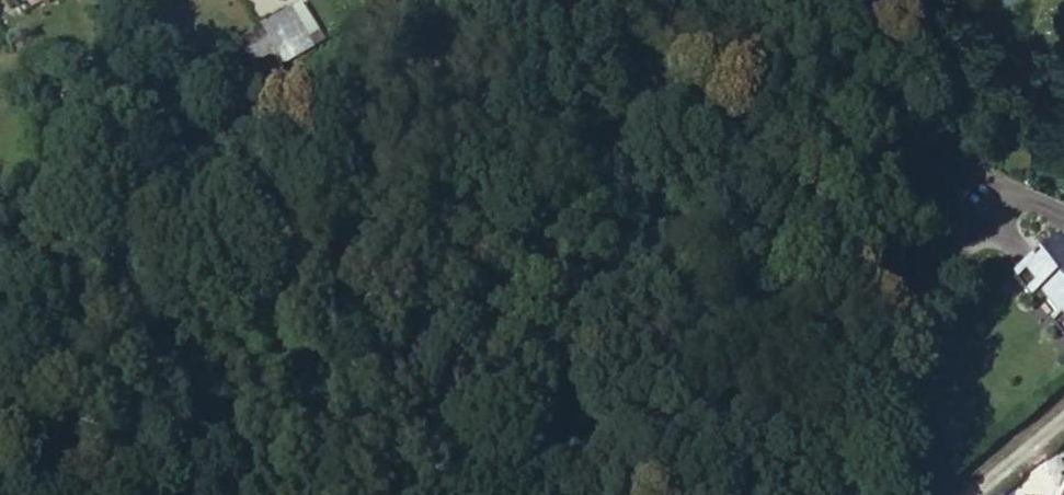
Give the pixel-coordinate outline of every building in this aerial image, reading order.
[(251,29),(234,0),(208,0),(205,2),(227,41),(251,29)] [(277,16),(269,0),(234,0),(251,29),(277,16)] [(1056,243),(1007,281),(1025,306),(1036,298),(1063,336),(1063,253),(1056,243)]
